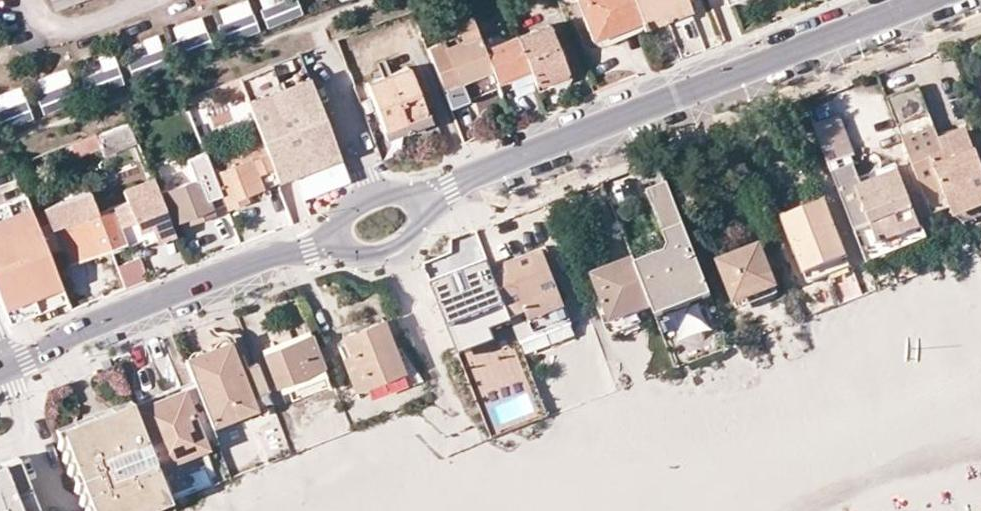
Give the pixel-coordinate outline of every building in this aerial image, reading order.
[(58,11),(89,0),(54,0),(58,11)] [(226,45),(260,34),(249,0),(246,0),(215,9),(226,45)] [(299,0),(260,0),(268,29),(304,18),(299,0)] [(466,0),(449,0),(448,0),(462,36),(427,49),(450,108),(500,89),(498,83),(485,49),(466,0)] [(631,0),(576,0),(591,41),(639,22),(631,0)] [(658,23),(688,12),(683,0),(631,0),(639,22),(642,29),(658,23)] [(181,58),(211,53),(205,18),(175,24),(181,58)] [(532,70),(537,85),(569,72),(551,24),(519,36),(532,70)] [(334,42),(338,53),(353,48),(349,36),(334,42)] [(532,70),(519,36),(485,49),(498,83),(532,70)] [(99,58),(107,86),(122,82),(114,53),(99,58)] [(130,60),(132,74),(155,70),(153,57),(130,60)] [(365,83),(382,129),(423,113),(406,68),(365,83)] [(39,77),(45,100),(73,93),(67,70),(39,77)] [(271,70),(238,83),(244,98),(263,146),(272,171),(277,184),(294,178),(303,201),(326,193),(317,169),(339,160),(309,83),(281,95),(271,70)] [(537,85),(540,92),(572,80),(569,72),(537,85)] [(238,83),(225,88),(231,103),(244,98),(238,83)] [(885,99),(896,128),(923,199),(929,215),(949,207),(980,195),(980,171),(973,151),(966,130),(938,141),(928,116),(917,86),(885,99)] [(0,94),(0,131),(32,123),(23,88),(0,94)] [(180,102),(184,111),(193,107),(190,98),(180,102)] [(423,113),(382,129),(385,138),(426,122),(423,113)] [(812,127),(827,166),(853,156),(838,117),(812,127)] [(69,145),(73,157),(97,147),(101,146),(103,153),(137,141),(129,121),(93,136),(69,145)] [(272,171),(263,146),(213,165),(231,211),(251,203),(249,197),(269,189),(263,175),(272,171)] [(348,184),(339,160),(317,169),(326,193),(348,184)] [(11,167),(15,179),(27,174),(23,163),(11,167)] [(857,181),(852,167),(830,175),(859,251),(876,245),(918,228),(896,172),(859,186),(857,181)] [(896,172),(894,167),(857,181),(859,186),(896,172)] [(157,194),(169,224),(184,218),(186,224),(213,214),(209,204),(216,201),(205,174),(157,194)] [(94,212),(108,248),(139,237),(169,225),(169,224),(157,194),(151,178),(120,189),(124,201),(94,212)] [(713,301),(669,188),(648,196),(670,252),(665,257),(634,268),(652,315),(656,324),(713,301)] [(86,191),(42,208),(64,265),(108,248),(94,212),(86,191)] [(949,207),(953,219),(980,208),(980,195),(949,207)] [(0,207),(0,299),(10,323),(66,300),(25,197),(0,207)] [(782,219),(803,273),(842,259),(821,204),(782,219)] [(169,225),(139,237),(142,244),(172,232),(169,225)] [(509,319),(512,326),(531,319),(530,317),(563,304),(542,249),(490,268),(509,319)] [(718,266),(735,310),(778,293),(760,249),(718,266)] [(138,259),(115,267),(124,289),(146,280),(138,259)] [(842,259),(803,273),(806,282),(845,267),(842,259)] [(509,319),(490,268),(487,261),(431,282),(459,351),(492,338),(488,328),(509,319)] [(634,268),(633,264),(592,281),(611,331),(652,315),(634,268)] [(398,369),(380,323),(342,338),(348,353),(339,357),(351,388),(398,369)] [(260,353),(273,387),(305,374),(312,391),(325,386),(305,335),(260,353)] [(264,390),(253,362),(238,367),(228,341),(182,359),(192,385),(208,427),(255,409),(249,396),(264,390)] [(317,347),(323,363),(333,358),(327,343),(317,347)] [(131,409),(154,466),(205,447),(203,444),(213,440),(208,427),(192,385),(131,409)] [(166,500),(154,466),(131,409),(128,400),(59,427),(91,510),(137,510),(166,500)] [(20,457),(0,465),(0,510),(41,510),(20,457)]
